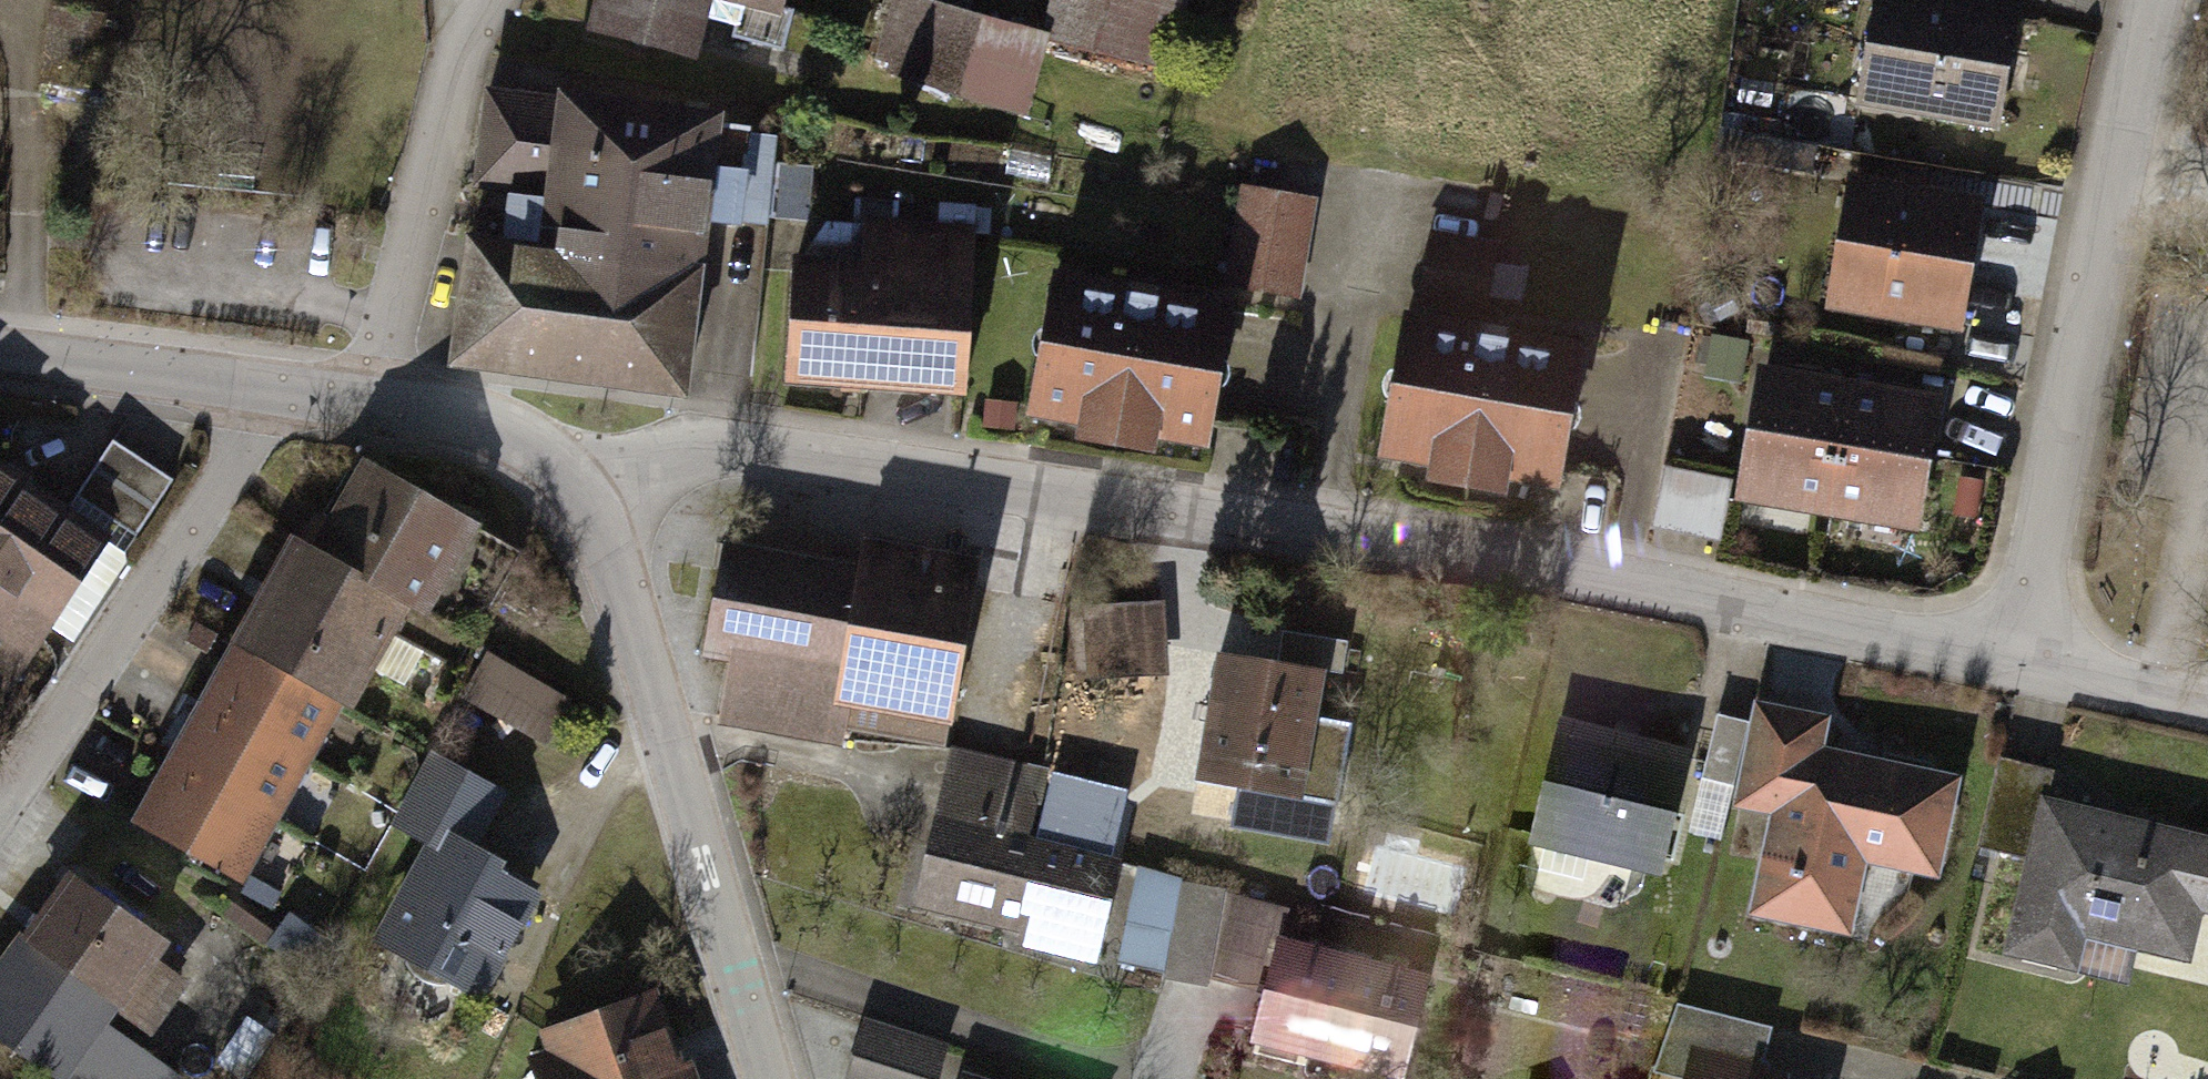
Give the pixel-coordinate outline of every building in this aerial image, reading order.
[(584,40),(691,65),(704,8),(782,26),(788,0),(593,0),(584,40)] [(896,4),(876,80),(1035,122),(1052,57),(1166,87),(1189,0),(1049,0),(1039,41),(896,4)] [(1926,0),(1875,0),(1857,113),(1999,135),(2018,14),(1926,0)] [(715,121),(483,93),(469,207),(533,215),(528,258),(460,250),(444,382),(539,394),(680,410),(715,121)] [(1983,205),(1851,185),(1830,321),(1963,342),(1974,268),(2033,277),(2045,194),(1986,185),(1983,205)] [(1317,207),(1243,195),(1227,295),(1302,307),(1317,207)] [(858,273),(793,269),(784,394),(963,406),(975,238),(861,230),(858,273)] [(1502,246),(1432,236),(1422,303),(1491,314),(1502,246)] [(1226,313),(1050,280),(1022,432),(1063,439),(1061,447),(1148,463),(1150,451),(1199,460),(1226,313)] [(1581,352),(1398,323),(1374,468),(1429,476),(1425,495),(1502,507),(1504,496),(1557,504),(1581,352)] [(1826,524),(1848,389),(1756,374),(1734,509),(1826,524)] [(1917,539),(1940,404),(1848,389),(1826,524),(1917,539)] [(174,491),(115,451),(79,503),(139,543),(174,491)] [(309,561),(284,548),(133,832),(242,890),(391,612),(415,625),(466,530),(356,472),(309,561)] [(1733,487),(1662,475),(1651,538),(1722,551),(1733,487)] [(0,495),(0,702),(11,708),(103,556),(0,495)] [(856,568),(729,548),(711,666),(731,669),(721,734),(837,752),(840,735),(951,752),(980,569),(863,551),(856,568)] [(573,708),(486,659),(460,706),(547,755),(573,708)] [(1321,685),(1213,663),(1186,794),(1294,816),(1321,685)] [(1830,717),(1752,703),(1748,729),(1735,793),(1731,816),(1767,823),(1748,922),(1850,940),(1864,867),(1938,881),(1956,782),(1822,757),(1830,717)] [(1696,756),(1560,724),(1529,856),(1665,888),(1696,756)] [(1735,793),(1748,729),(1718,724),(1706,787),(1735,793)] [(1046,779),(947,756),(909,917),(1097,961),(1119,867),(1030,847),(1046,779)] [(505,803),(427,763),(390,835),(423,852),(372,951),(488,1010),(546,896),(475,861),(505,803)] [(2026,866),(2042,799),(2047,780),(2003,770),(1983,856),(2026,866)] [(2042,799),(2026,866),(2005,957),(2077,974),(2085,940),(2193,965),(2202,925),(2207,927),(2207,838),(2042,799)] [(64,870),(0,966),(0,1078),(146,1078),(162,1055),(152,1048),(192,989),(162,969),(178,947),(64,870)] [(1186,887),(1139,877),(1127,931),(1174,941),(1186,887)] [(1277,944),(1249,1058),(1337,1078),(1405,1078),(1429,980),(1277,944)] [(653,997),(541,1037),(552,1070),(528,1078),(529,1078),(683,1078),(653,997)] [(863,1025),(848,1078),(943,1078),(951,1049),(863,1025)] [(1687,1041),(1678,1078),(1771,1078),(1775,1060),(1687,1041)]
